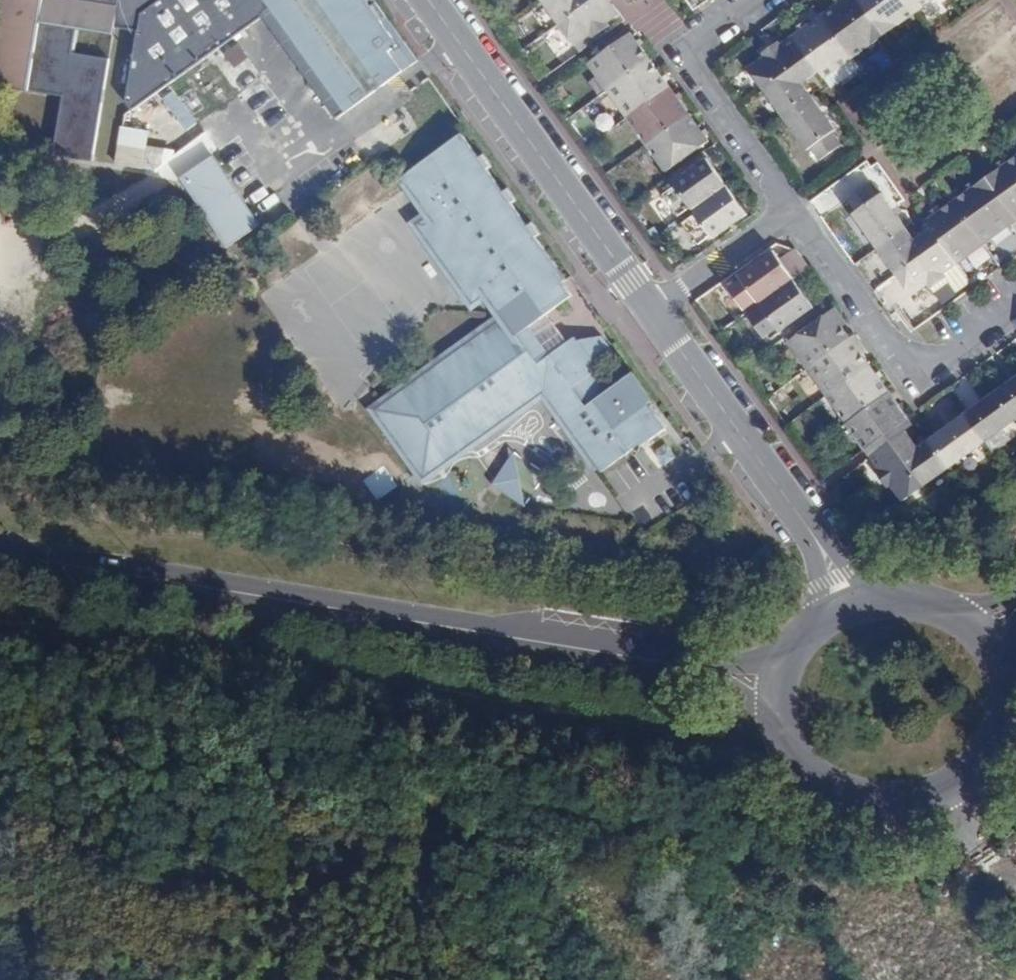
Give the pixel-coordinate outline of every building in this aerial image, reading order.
[(159,0),(4,0),(0,26),(0,85),(63,95),(53,154),(90,160),(107,60),(71,54),(75,28),(112,34),(113,26),(139,31),(127,100),(136,112),(142,108),(159,0)] [(173,87),(266,19),(337,117),(417,61),(373,0),(159,0),(142,108),(173,87)] [(559,25),(593,0),(541,0),(559,25)] [(559,25),(575,48),(592,36),(595,39),(611,27),(609,24),(621,14),(612,2),(611,0),(593,0),(559,25)] [(851,0),(842,0),(833,6),(821,15),(852,59),(879,40),(851,0)] [(879,40),(887,35),(892,31),(869,0),(851,0),(879,40)] [(892,31),(919,11),(911,0),(869,0),(892,31)] [(919,11),(935,0),(911,0),(919,11)] [(852,59),(821,15),(807,24),(798,31),(793,35),(809,57),(820,72),(825,79),(852,59)] [(798,31),(807,24),(804,21),(795,28),(798,31)] [(586,64),(606,91),(651,59),(641,46),(635,38),(632,33),(586,64)] [(639,34),(635,38),(641,46),(645,43),(643,40),(639,34)] [(809,57),(793,35),(782,44),(763,57),(748,68),(763,90),(809,57)] [(760,54),(763,57),(782,44),(779,40),(760,54)] [(803,83),(820,72),(809,57),(763,90),(782,117),(812,95),(811,95),(803,83)] [(606,91),(626,118),(670,87),(667,82),(661,73),(651,59),(606,91)] [(852,59),(825,79),(833,89),(860,69),(852,59)] [(661,73),(667,82),(671,79),(667,74),(665,70),(661,73)] [(142,108),(137,134),(151,137),(179,118),(190,133),(200,126),(173,87),(142,108)] [(645,145),(690,113),(681,101),(675,92),(670,87),(626,118),(626,119),(645,145)] [(675,92),(681,101),(684,97),(681,93),(678,89),(675,92)] [(835,130),(812,95),(782,117),(807,151),(810,149),(819,161),(842,145),(833,132),(835,130)] [(701,128),(690,113),(645,145),(665,173),(711,142),(707,138),(701,128)] [(704,126),(701,128),(707,138),(711,135),(707,130),(704,126)] [(578,338),(552,356),(532,328),(575,298),(565,284),(569,282),(539,239),(543,236),(533,223),(529,226),(513,204),(518,201),(509,189),(505,192),(492,174),(496,171),(485,155),(481,158),(463,133),(401,178),(407,187),(429,217),(439,231),(426,240),(466,295),(478,286),(486,297),(497,313),(505,323),(395,401),(384,409),(389,416),(383,420),(423,476),(428,472),(432,477),(470,449),(464,442),(473,436),(479,443),(541,399),(535,391),(550,380),(556,388),(548,394),(588,450),(596,444),(614,469),(636,453),(633,449),(647,439),(652,445),(674,429),(637,376),(616,391),(603,373),(620,361),(604,339),(580,342),(578,338)] [(212,151),(177,174),(224,247),(260,224),(212,151)] [(993,173),(1015,206),(1015,157),(993,173)] [(692,211),(726,187),(707,160),(673,183),(675,186),(663,195),(678,216),(690,207),(692,211)] [(993,173),(988,177),(979,184),(1010,227),(1015,223),(1015,206),(993,173)] [(853,214),(877,249),(907,228),(906,227),(882,194),(878,196),(869,184),(847,200),(855,212),(853,214)] [(946,273),(1010,227),(979,184),(926,221),(931,228),(915,239),(907,228),(877,249),(911,298),(928,285),(930,289),(948,277),(946,273)] [(727,187),(726,187),(692,211),(695,215),(683,223),(699,246),(712,237),(714,239),(747,215),(727,187)] [(439,231),(429,217),(416,227),(426,240),(439,231)] [(773,251),(739,275),(742,280),(728,289),(744,309),(756,301),(759,304),(793,279),(773,251)] [(793,279),(759,304),(762,307),(749,317),(765,338),(776,329),(780,333),(814,307),(793,279)] [(478,286),(466,295),(474,306),(486,297),(478,286)] [(837,306),(831,310),(844,327),(849,323),(843,314),(837,306)] [(786,342),(807,369),(851,337),(844,327),(831,310),(786,342)] [(851,337),(863,355),(869,350),(864,343),(857,333),(851,337)] [(807,369),(826,397),(870,365),(863,355),(851,337),(807,369)] [(826,397),(846,423),(890,392),(881,379),(874,370),(870,365),(826,397)] [(874,370),(881,379),(887,374),(880,365),(874,370)] [(1015,416),(1015,376),(997,389),(1015,416)] [(535,391),(541,399),(548,394),(556,388),(550,380),(535,391)] [(964,413),(984,442),(1015,420),(1015,416),(997,389),(996,390),(964,413)] [(865,450),(865,451),(909,419),(890,392),(846,423),(846,424),(865,450)] [(389,416),(384,409),(378,413),(383,420),(389,416)] [(930,437),(951,466),(984,442),(964,413),(930,437)] [(869,457),(870,457),(892,441),(906,430),(910,427),(913,425),(911,422),(909,419),(865,451),(867,454),(869,457)] [(892,441),(925,486),(950,467),(951,466),(930,437),(917,447),(906,430),(892,441)] [(470,449),(479,443),(473,436),(464,442),(470,449)] [(637,455),(652,445),(647,439),(633,449),(636,453),(637,455)] [(924,486),(925,486),(892,441),(870,457),(878,470),(891,487),(901,501),(924,486)] [(605,475),(614,469),(596,444),(588,450),(605,475)] [(678,461),(671,451),(661,458),(669,468),(678,461)] [(523,512),(511,457),(489,491),(523,512)] [(891,487),(878,470),(875,472),(887,490),(891,487)] [(428,472),(423,476),(426,481),(432,477),(428,472)] [(789,580),(781,568),(768,577),(777,588),(780,586),(789,580)]
